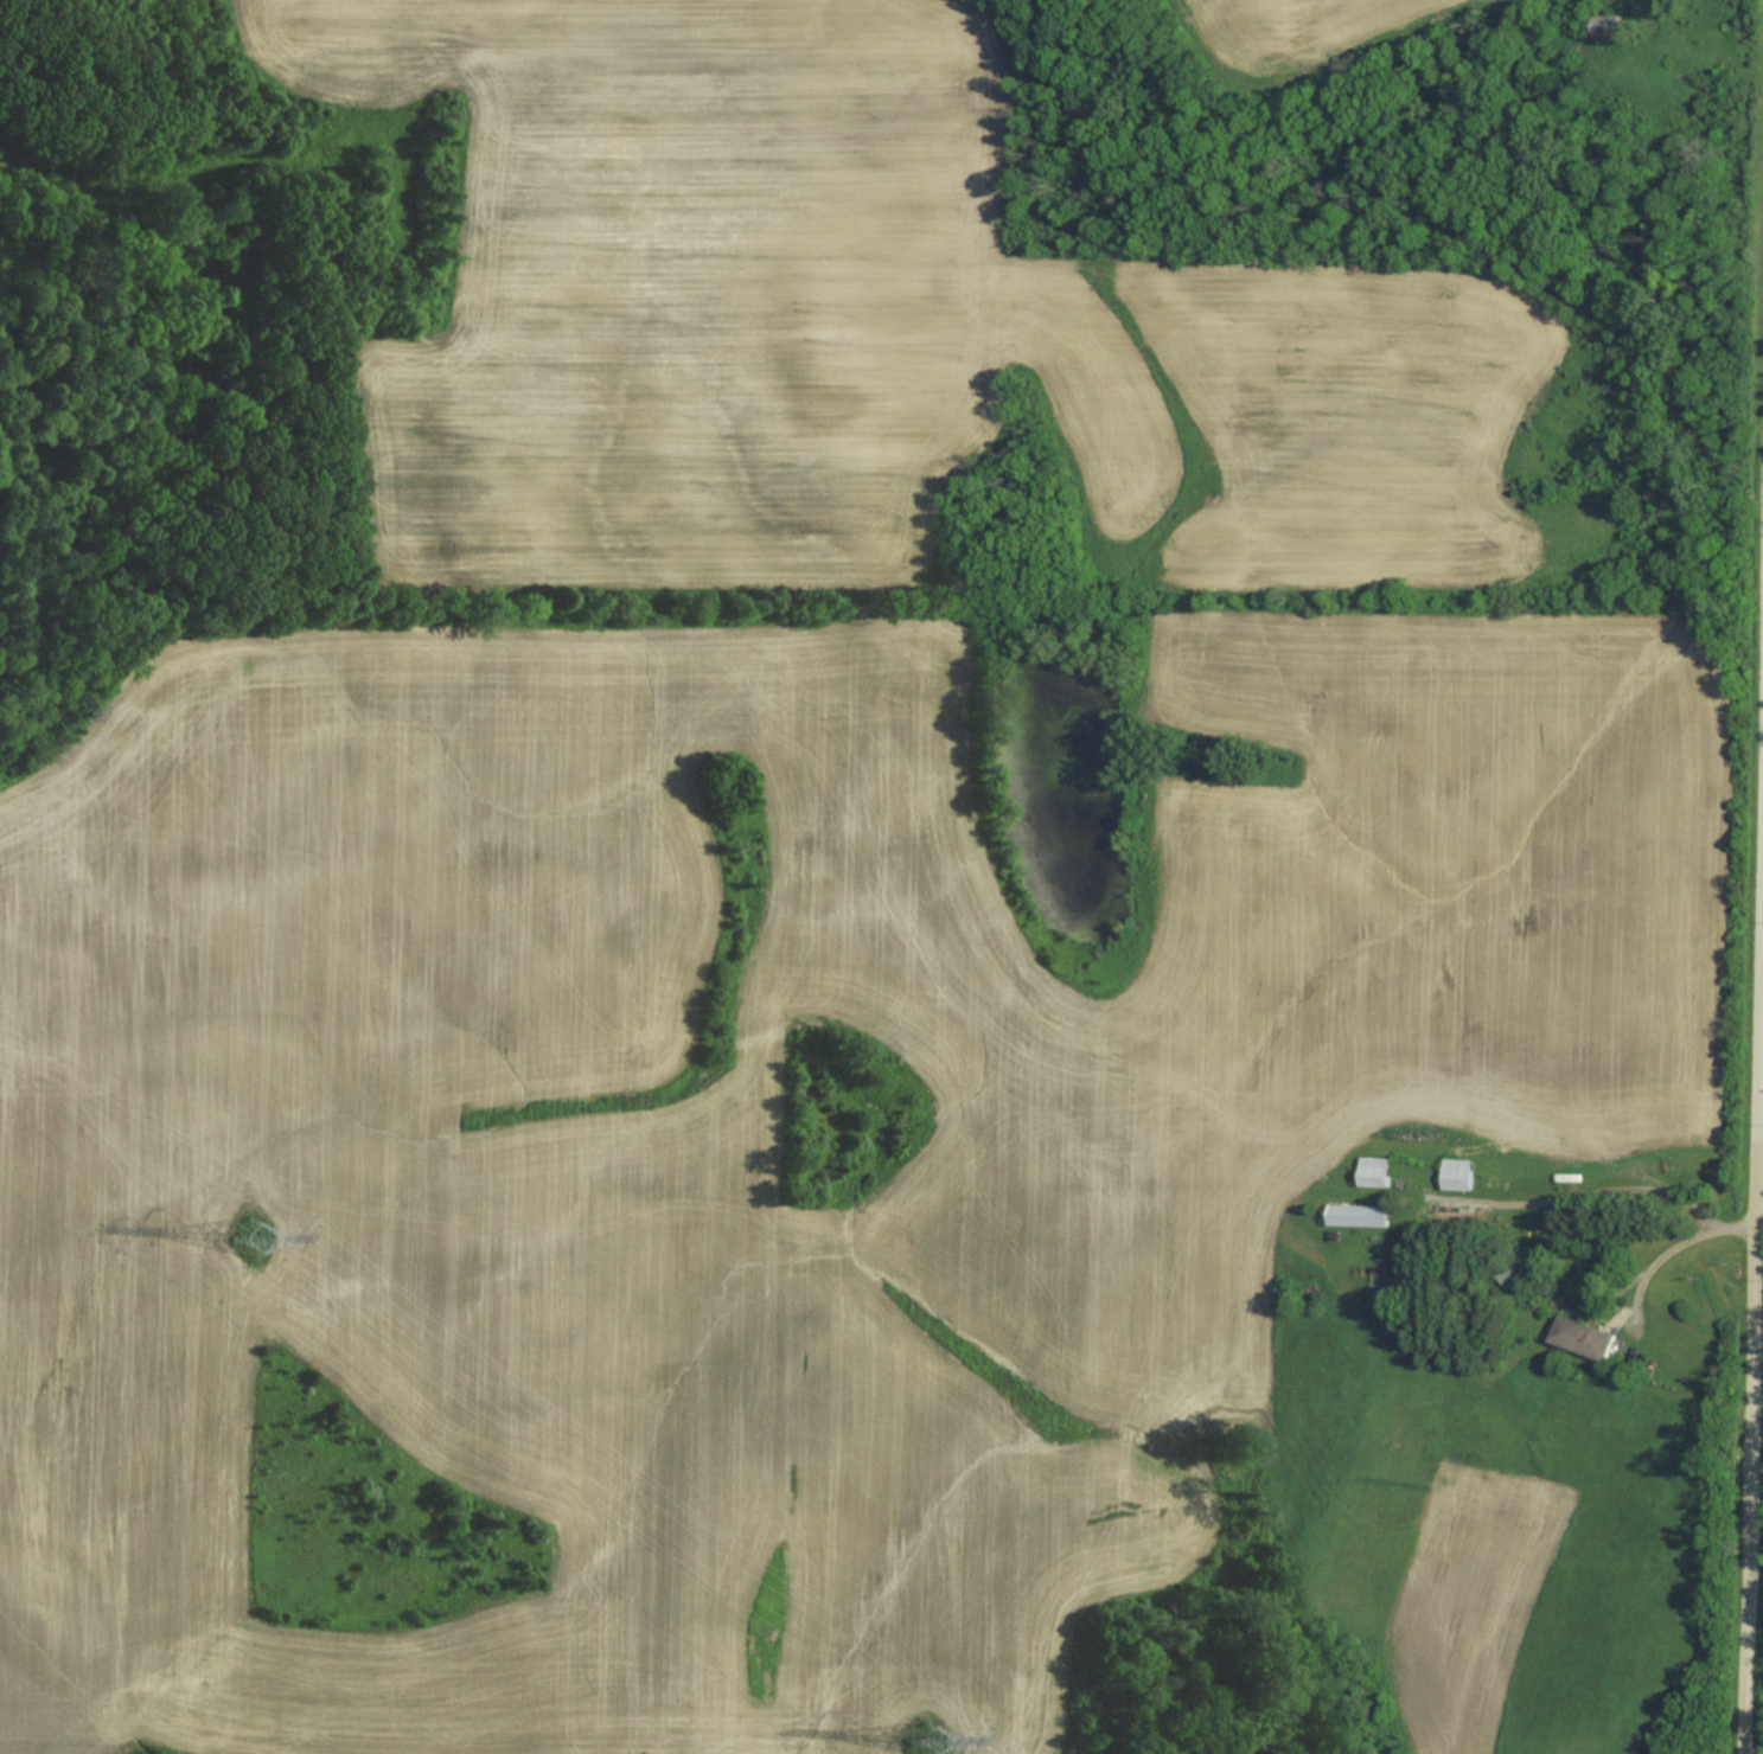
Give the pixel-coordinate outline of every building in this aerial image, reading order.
[(1626,39),(1626,17),(1599,17),(1599,39),(1626,39)] [(1391,1159),(1362,1159),(1362,1188),(1391,1188),(1391,1159)] [(1445,1192),(1474,1192),(1474,1160),(1445,1160),(1445,1192)] [(1390,1206),(1330,1206),(1330,1228),(1390,1228),(1390,1206)] [(1501,1267),(1510,1291),(1531,1284),(1522,1259),(1501,1267)] [(1620,1334),(1561,1317),(1553,1345),(1612,1362),(1620,1334)]
